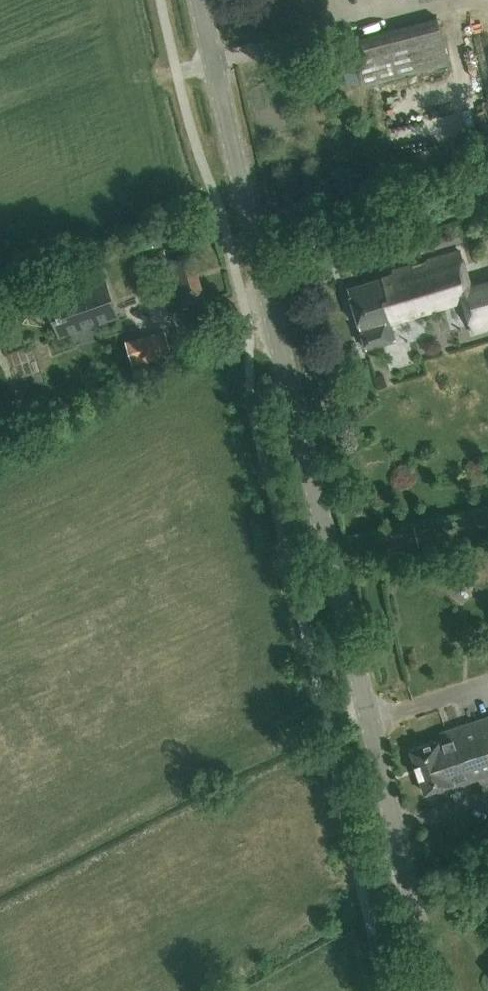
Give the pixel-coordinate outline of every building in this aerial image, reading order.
[(363,86),(450,64),(437,15),(350,38),(363,86)] [(393,93),(382,97),(390,124),(401,121),(393,93)] [(487,325),(487,281),(471,285),(460,250),(393,270),(394,273),(348,287),(367,347),(396,338),(391,322),(465,300),(472,330),(487,325)] [(184,307),(206,301),(191,252),(169,258),(184,307)] [(52,297),(63,329),(116,310),(105,279),(85,286),(83,280),(54,291),(56,296),(52,297)] [(141,338),(127,342),(133,364),(147,360),(141,338)] [(411,748),(425,792),(453,783),(454,786),(487,775),(487,716),(441,731),(443,738),(411,748)]
